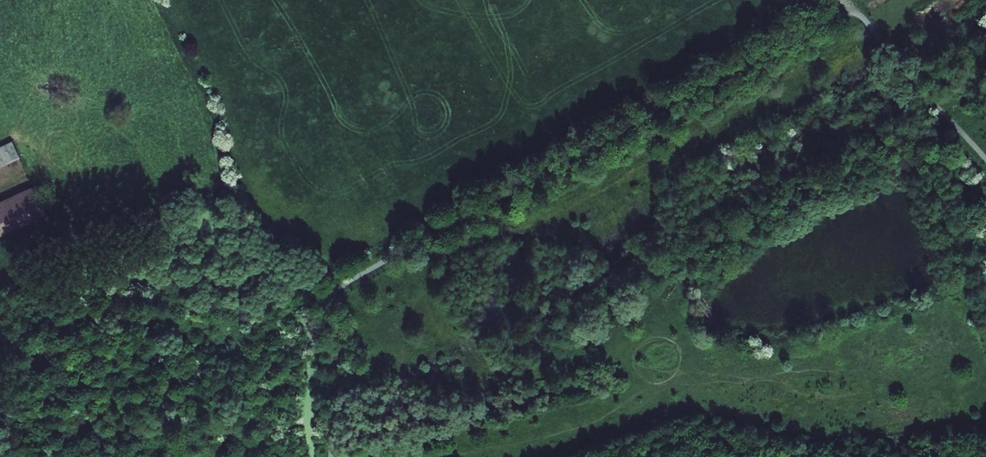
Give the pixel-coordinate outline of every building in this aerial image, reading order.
[(0,145),(0,164),(18,157),(11,140),(0,145)] [(41,220),(31,196),(0,207),(0,236),(41,220)]
